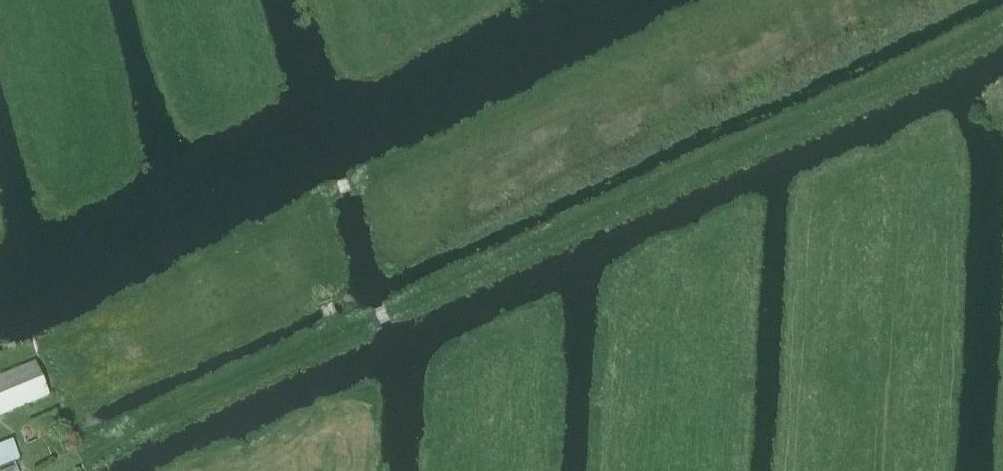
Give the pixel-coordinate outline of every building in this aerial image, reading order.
[(49,395),(35,362),(0,376),(0,415),(49,395)] [(19,458),(12,440),(0,445),(0,465),(19,458)]
